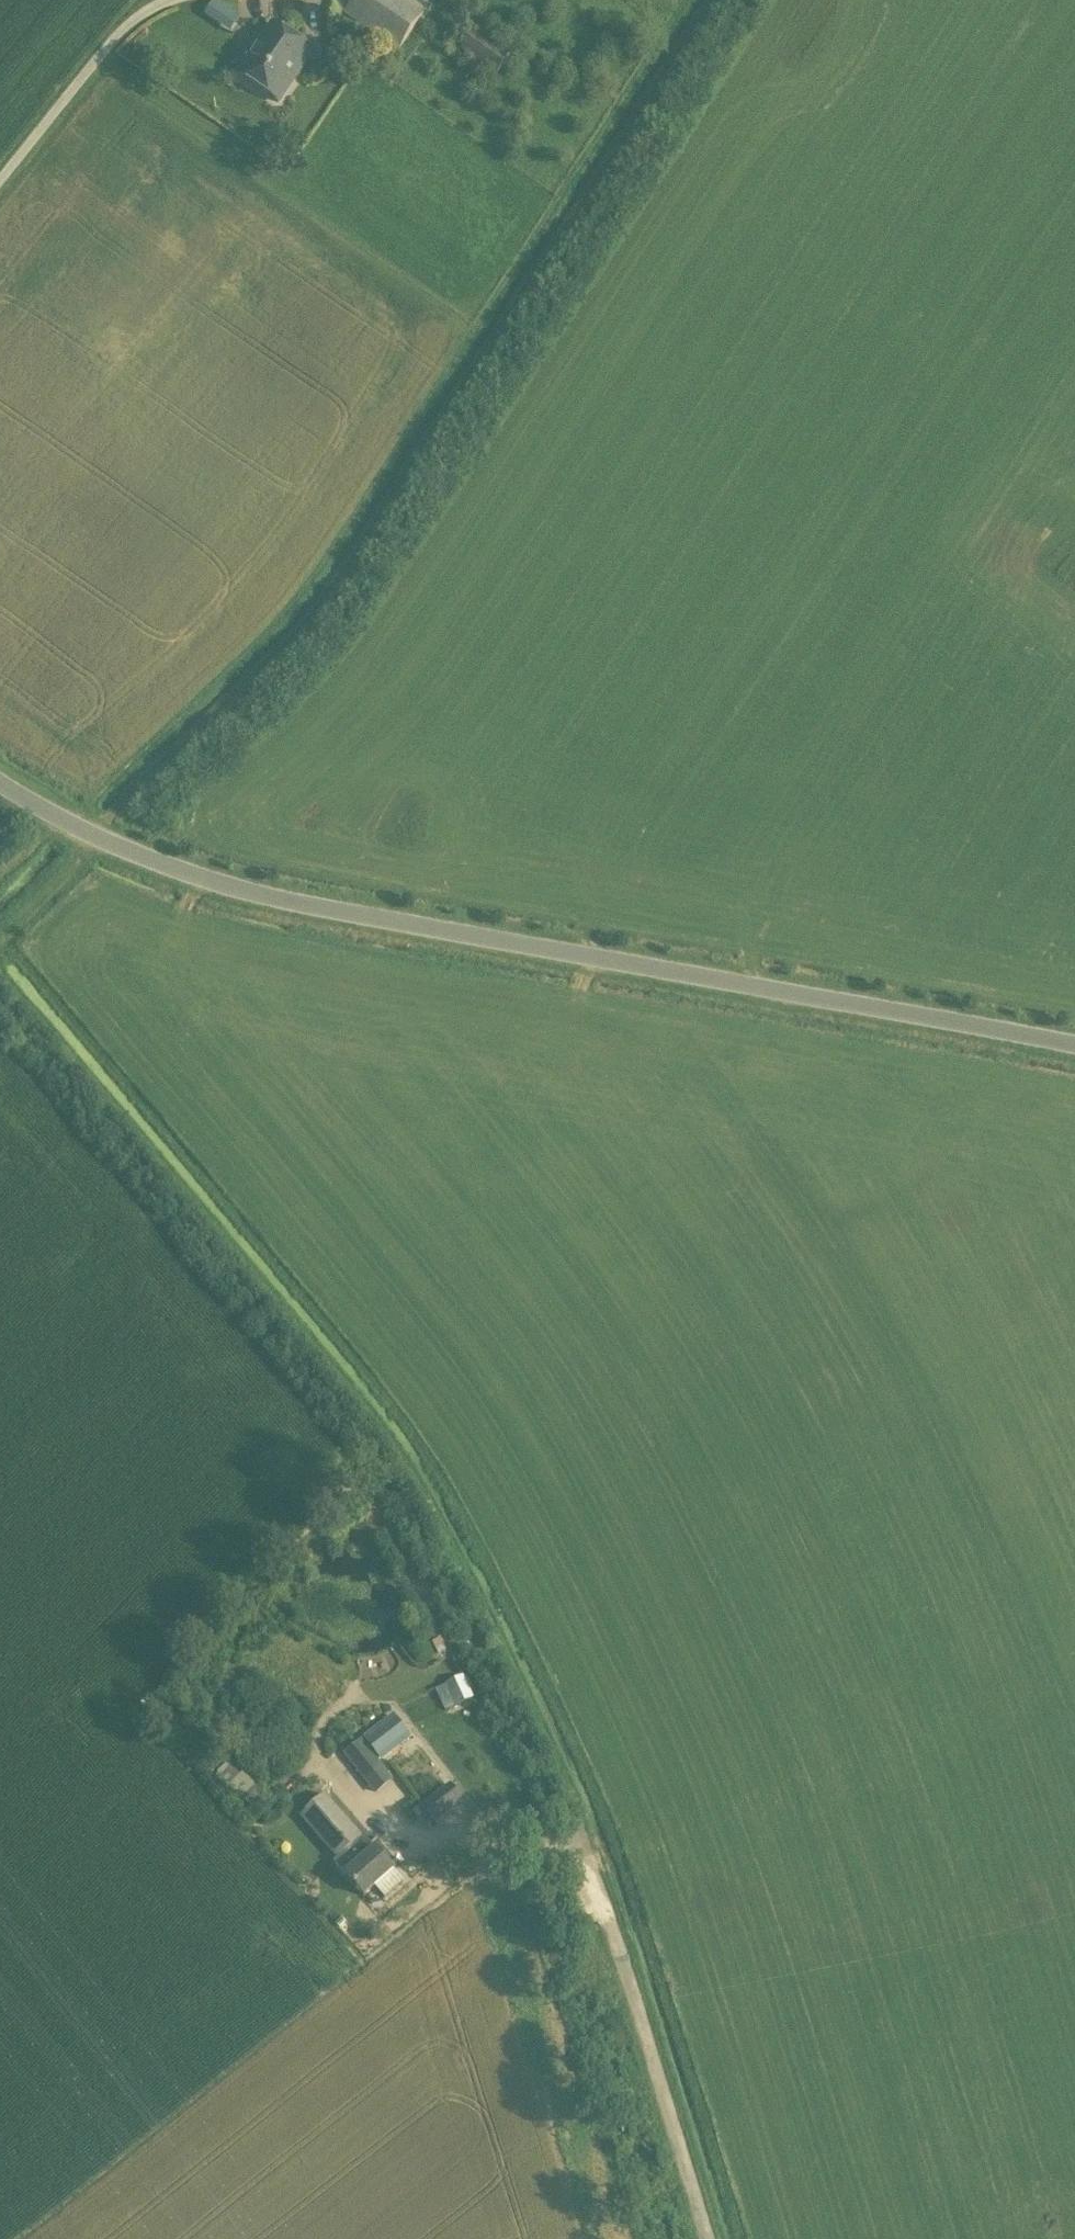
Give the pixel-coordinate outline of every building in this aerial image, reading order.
[(211,18),(239,32),(249,13),(224,0),(221,0),(211,18)] [(400,0),(337,0),(332,8),(344,16),(373,37),(398,54),(424,17),(400,0)] [(238,76),(258,90),(278,103),(313,52),(293,39),(273,25),(238,76)] [(465,45),(461,51),(496,76),(512,53),(477,28),(465,45)] [(463,1677),(446,1685),(436,1689),(446,1712),(473,1700),(463,1677)] [(381,1763),(412,1740),(392,1715),(362,1738),(381,1763)] [(361,1740),(344,1754),(364,1780),(381,1766),(361,1740)] [(237,1784),(257,1808),(271,1796),(251,1773),(237,1784)] [(464,1802),(450,1784),(414,1812),(418,1818),(425,1813),(435,1825),(464,1802)] [(338,1858),(333,1862),(364,1897),(394,1870),(363,1835),(361,1836),(326,1796),(302,1817),(338,1858)]
